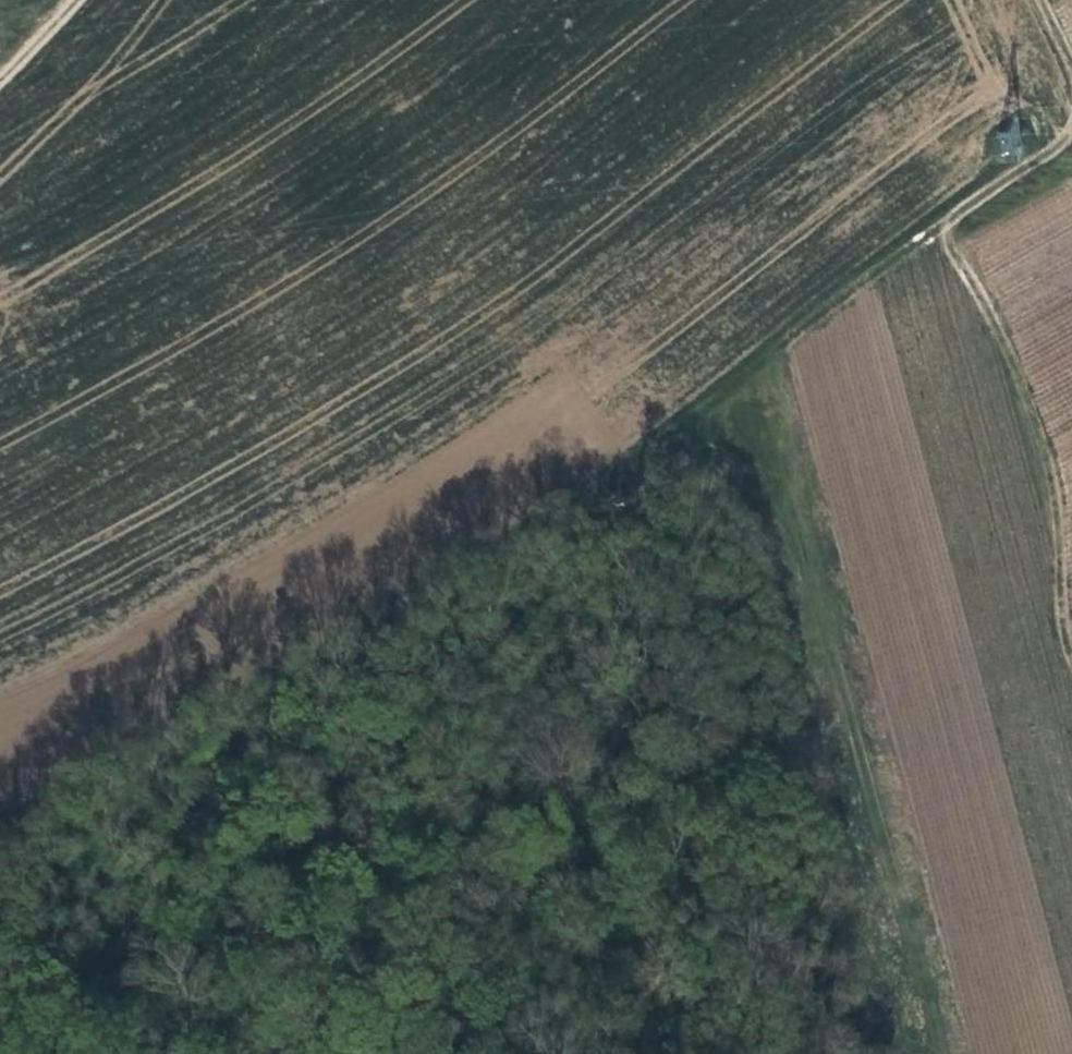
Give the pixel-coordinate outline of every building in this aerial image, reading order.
[(1022,130),(996,132),(997,159),(1024,155),(1022,130)]
